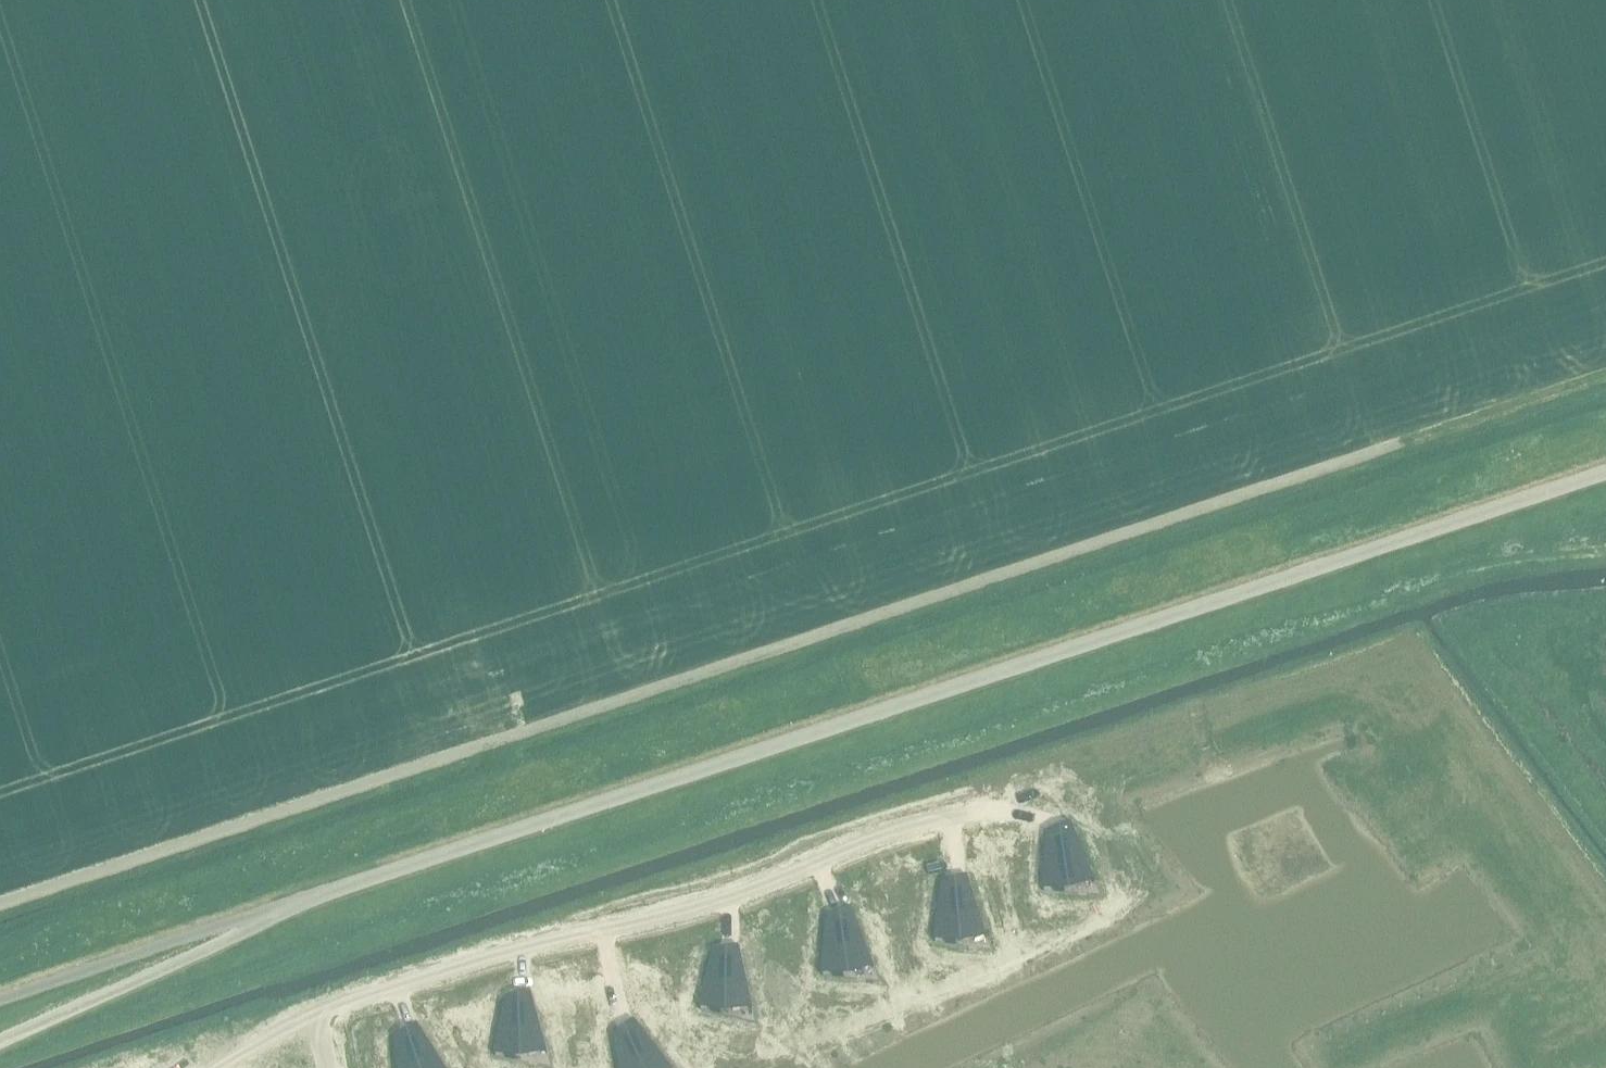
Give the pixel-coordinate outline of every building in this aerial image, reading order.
[(1046,833),(1042,890),(1099,894),(1070,823),(1046,833)] [(941,884),(933,941),(990,949),(966,876),(941,884)] [(826,917),(821,975),(878,980),(851,908),(826,917)] [(712,952),(699,1009),(755,1022),(738,947),(712,952)] [(504,999),(493,1056),(550,1067),(530,992),(504,999)] [(394,1038),(397,1067),(443,1067),(416,1025),(394,1038)]
